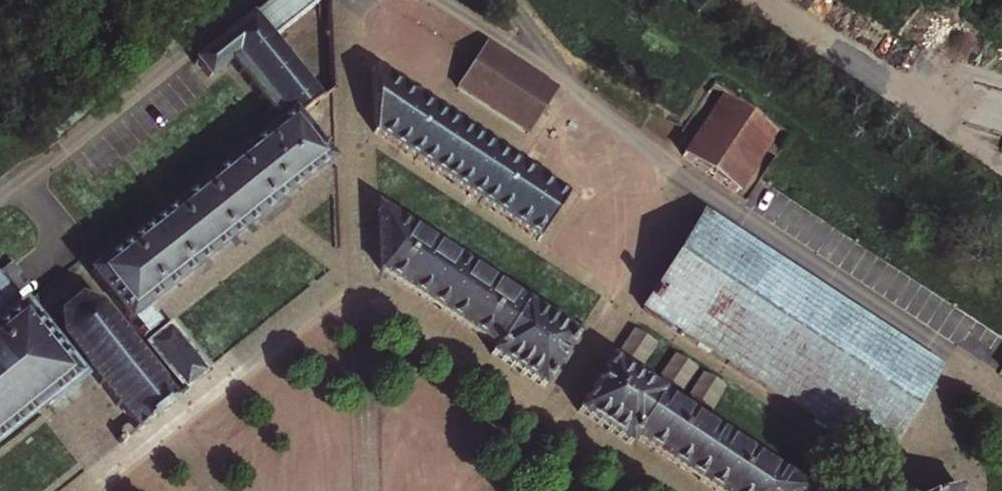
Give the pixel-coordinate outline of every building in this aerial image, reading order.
[(252,16),(270,39),(318,0),(272,0),(252,16)] [(190,60),(206,80),(226,64),(271,121),(285,109),(293,119),(319,100),(270,39),(252,16),(249,13),(190,60)] [(557,88),(485,42),(454,89),(526,136),(557,88)] [(568,196),(370,70),(373,136),(539,242),(568,196)] [(705,173),(736,194),(754,169),(778,134),(722,95),(694,133),(680,154),(705,173)] [(161,209),(82,273),(125,327),(127,325),(139,340),(154,328),(142,313),(329,163),(293,119),(285,109),(271,121),(265,126),(170,202),(161,209)] [(575,338),(375,203),(379,275),(489,349),(485,355),(538,391),(575,338)] [(942,365),(701,211),(636,311),(878,466),(942,365)] [(11,267),(0,275),(0,286),(11,300),(27,287),(11,267)] [(18,309),(11,300),(0,286),(0,323),(18,309)] [(173,402),(95,304),(76,297),(54,314),(56,340),(131,435),(153,418),(173,402)] [(83,390),(24,316),(18,309),(0,323),(0,456),(83,390)] [(167,324),(143,344),(182,394),(207,374),(167,324)] [(604,359),(571,412),(624,447),(628,440),(707,490),(810,490),(604,359)]
